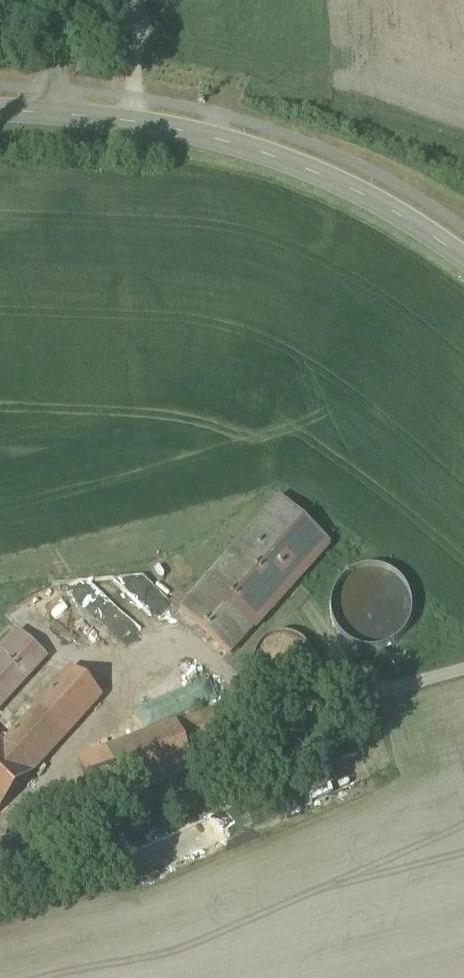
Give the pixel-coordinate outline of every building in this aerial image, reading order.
[(230,652),(330,542),(279,497),(180,607),(230,652)] [(334,623),(339,633),(348,641),(359,646),(370,648),(382,647),(393,642),(402,634),(410,622),(412,608),(410,594),(403,582),(393,572),(379,567),(365,567),(352,571),(341,580),(334,590),(331,601),(331,612),(334,623)] [(0,654),(0,706),(47,655),(21,631),(0,654)] [(301,640),(293,635),(284,634),(275,635),(267,639),(261,645),(257,653),(255,662),(257,670),(260,678),(267,685),(274,689),(283,691),(292,689),(300,685),(306,679),(311,671),(312,663),(311,654),(307,646),(301,640)] [(36,771),(102,695),(71,666),(3,742),(0,739),(0,808),(36,771)] [(221,705),(78,760),(96,807),(194,769),(186,749),(231,732),(221,705)]
